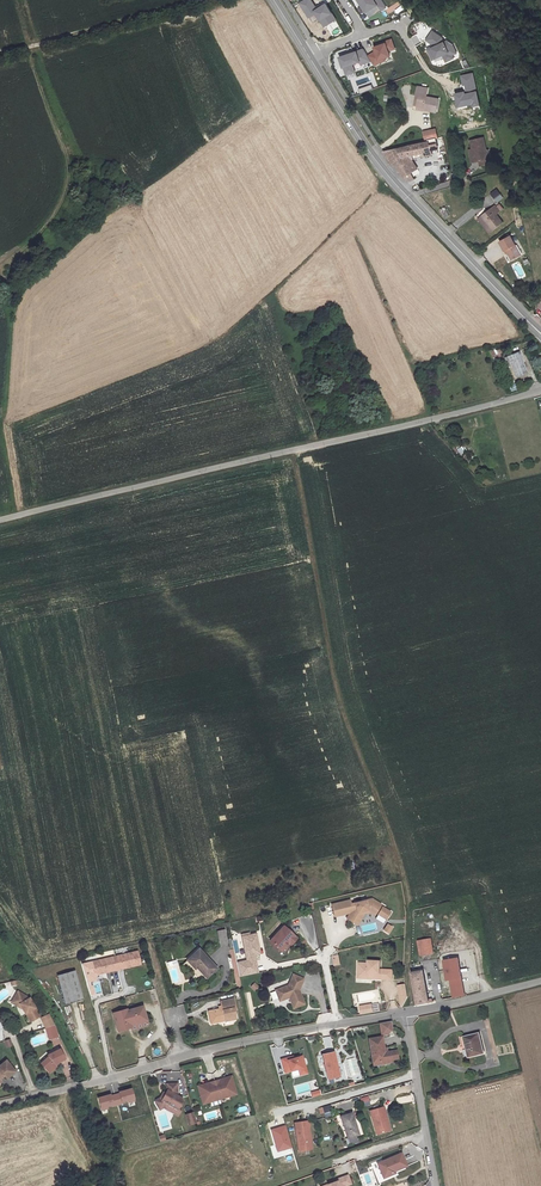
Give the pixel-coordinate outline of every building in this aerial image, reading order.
[(314,10),(317,15),(322,23),(333,16),(323,1),(319,4),(314,6),(313,4),(311,0),(299,0),(308,14),(308,13),(314,10)] [(364,9),(375,2),(378,8),(384,4),(381,0),(358,0),(364,9)] [(378,8),(375,2),(364,9),(367,14),(378,8)] [(314,10),(308,13),(311,18),(317,15),(314,10)] [(452,45),(431,31),(426,39),(433,45),(426,48),(432,59),(442,55),(445,62),(457,56),(452,45)] [(372,43),(373,47),(366,52),(369,58),(372,62),(377,59),(377,57),(382,55),(388,53),(386,48),(393,46),(389,36),(383,38),(383,40),(372,43)] [(342,64),(344,72),(353,69),(350,61),(358,58),(359,61),(369,58),(366,52),(362,46),(338,54),(341,64),(342,64)] [(477,101),(470,70),(459,72),(463,89),(454,91),(456,104),(463,103),(471,101),(471,103),(477,101)] [(428,88),(418,87),(415,107),(422,108),(421,110),(433,112),(435,98),(427,97),(428,88)] [(422,129),(425,138),(437,135),(434,126),(422,129)] [(490,151),(486,131),(473,133),(474,138),(475,138),(476,140),(475,140),(477,153),(481,153),(482,158),(493,156),(492,151),(490,151)] [(431,151),(428,139),(383,150),(390,161),(393,160),(402,173),(415,165),(407,153),(416,151),(418,154),(431,151)] [(434,166),(428,169),(430,174),(437,171),(434,166)] [(497,188),(493,183),(487,188),(491,193),(497,188)] [(494,197),(500,192),(497,188),(491,193),(494,197)] [(492,199),(474,214),(486,228),(501,216),(494,209),(497,206),(493,201),(492,199)] [(445,207),(439,209),(443,219),(449,217),(445,207)] [(518,245),(506,225),(495,233),(500,241),(501,241),(508,251),(518,245)] [(521,351),(506,357),(510,368),(513,367),(518,381),(529,377),(524,363),(526,363),(521,351)] [(373,899),(351,904),(351,900),(333,904),(335,915),(350,911),(350,914),(348,918),(356,923),(360,917),(358,912),(367,910),(370,910),(378,915),(379,914),(383,908),(384,906),(373,899)] [(391,912),(383,908),(379,914),(386,919),(391,912)] [(358,912),(360,917),(356,923),(358,925),(367,910),(358,912)] [(393,928),(388,924),(384,930),(389,933),(393,928)] [(269,943),(279,953),(288,944),(291,946),(296,940),(283,928),(269,943)] [(216,934),(219,946),(226,944),(223,933),(216,934)] [(260,954),(256,934),(242,937),(247,961),(238,963),(241,977),(259,973),(255,955),(260,954)] [(417,940),(420,955),(433,953),(429,938),(417,940)] [(187,960),(194,969),(198,967),(207,978),(217,970),(199,949),(187,960)] [(136,951),(91,961),(94,974),(139,964),(136,951)] [(448,994),(449,997),(463,995),(457,958),(443,960),(447,984),(450,983),(452,994),(448,994)] [(367,964),(358,963),(357,975),(372,976),(371,979),(391,979),(392,970),(379,969),(379,961),(368,961),(367,964)] [(427,999),(420,965),(410,967),(410,971),(417,1005),(432,1002),(431,998),(427,999)] [(74,970),(57,975),(64,1004),(82,999),(74,970)] [(288,985),(275,990),(280,1002),(290,999),(294,1009),(305,1004),(300,990),(304,979),(293,974),(288,985)] [(253,991),(257,986),(253,982),(248,986),(253,991)] [(407,997),(406,984),(398,985),(400,1005),(407,997)] [(14,991),(10,1000),(17,1004),(23,1013),(24,1013),(29,1021),(38,1016),(26,998),(25,998),(24,996),(14,991)] [(208,1011),(210,1017),(213,1016),(214,1021),(225,1019),(226,1021),(237,1018),(235,1008),(237,1008),(234,998),(221,1000),(222,1005),(219,1006),(219,1009),(208,1011)] [(359,1005),(360,1013),(372,1011),(370,1003),(359,1005)] [(113,1012),(117,1031),(130,1028),(131,1031),(148,1026),(143,1007),(127,1011),(126,1009),(113,1012)] [(39,1017),(44,1028),(52,1025),(46,1014),(39,1017)] [(210,1017),(211,1024),(226,1021),(225,1019),(214,1021),(213,1016),(210,1017)] [(392,1021),(380,1024),(382,1035),(389,1034),(393,1028),(392,1021)] [(44,1028),(46,1032),(48,1032),(49,1036),(55,1034),(52,1025),(44,1028)] [(458,1033),(463,1054),(482,1049),(477,1029),(458,1033)] [(397,1050),(388,1052),(385,1053),(384,1048),(382,1037),(369,1039),(374,1065),(381,1064),(381,1062),(399,1058),(397,1050)] [(9,1039),(3,1041),(6,1048),(12,1046),(9,1039)] [(47,1057),(40,1064),(47,1072),(56,1063),(56,1062),(63,1058),(58,1049),(46,1055),(47,1057)] [(323,1052),(327,1069),(329,1074),(333,1074),(333,1075),(340,1074),(334,1050),(323,1052)] [(300,1055),(281,1060),(284,1071),(296,1067),(298,1075),(305,1072),(300,1055)] [(1,1083),(0,1080),(4,1077),(6,1079),(14,1071),(4,1060),(0,1064),(0,1083),(1,1083)] [(237,1094),(232,1076),(225,1078),(226,1081),(221,1083),(220,1080),(210,1082),(211,1085),(206,1087),(205,1084),(198,1086),(203,1104),(237,1094)] [(178,1096),(178,1084),(167,1084),(167,1090),(163,1098),(162,1097),(156,1100),(156,1103),(160,1110),(169,1104),(179,1110),(183,1102),(182,1099),(178,1096)] [(111,1105),(111,1106),(124,1103),(123,1102),(128,1101),(128,1102),(135,1100),(132,1089),(119,1092),(119,1093),(110,1095),(110,1094),(97,1098),(100,1109),(106,1108),(106,1106),(111,1105)] [(368,1106),(368,1095),(359,1096),(360,1106),(368,1106)] [(382,1107),(370,1111),(376,1134),(389,1131),(382,1107)] [(349,1111),(338,1114),(343,1137),(355,1134),(349,1111)] [(194,1113),(186,1115),(189,1126),(196,1124),(194,1113)] [(308,1121),(295,1123),(299,1150),(311,1148),(308,1121)] [(292,1147),(285,1126),(272,1130),(278,1152),(292,1147)] [(376,1161),(382,1176),(391,1173),(390,1170),(393,1169),(406,1165),(401,1151),(376,1161)] [(378,1182),(381,1180),(374,1162),(370,1164),(378,1182)] [(343,1183),(349,1181),(346,1172),(334,1176),(335,1178),(326,1181),(326,1184),(321,1185),(344,1185),(343,1183)]
